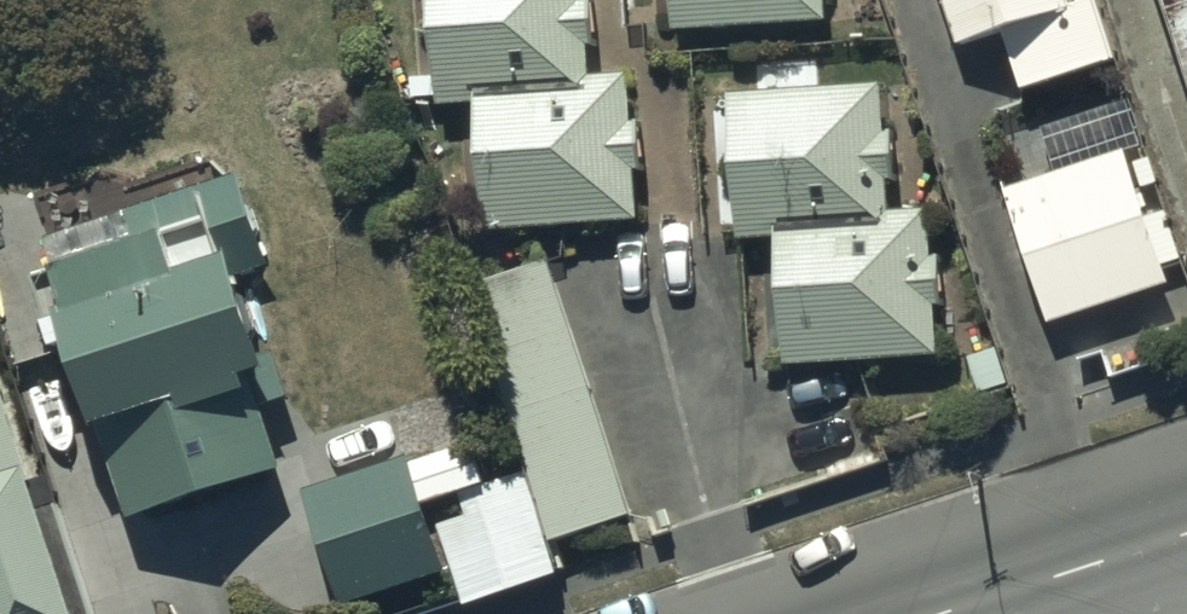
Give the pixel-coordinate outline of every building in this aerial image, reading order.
[(591,0),(441,0),(448,104),(484,102),(596,95),(591,0)] [(828,0),(678,0),(681,38),(830,28),(828,0)] [(1060,0),(938,0),(955,56),(1002,42),(1019,98),(1113,70),(1093,5),(1064,14),(1060,0)] [(1186,45),(1186,0),(1172,0),(1186,45)] [(643,231),(634,92),(596,95),(484,102),(494,240),(643,231)] [(893,227),(885,92),(736,101),(745,237),(781,235),(893,227)] [(1056,330),(1172,292),(1130,162),(1014,199),(1056,330)] [(237,173),(40,238),(63,306),(48,311),(83,418),(96,414),(129,516),(276,467),(256,406),(285,396),(270,351),(253,356),(227,275),(267,262),(237,173)] [(940,363),(930,225),(893,227),(781,235),(791,373),(940,363)] [(635,524),(550,268),(472,294),(555,549),(635,524)] [(0,427),(0,613),(65,613),(0,427)] [(447,568),(409,455),(308,489),(346,602),(447,568)] [(520,471),(432,501),(466,602),(554,573),(520,471)]
